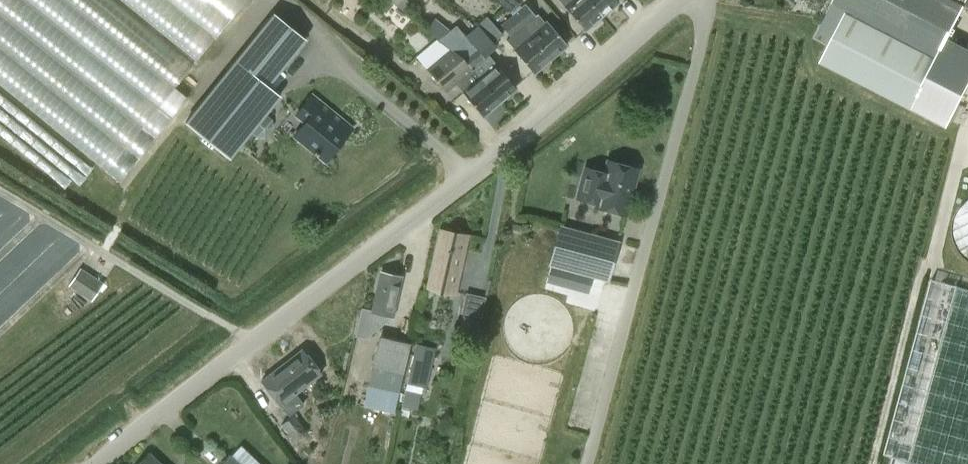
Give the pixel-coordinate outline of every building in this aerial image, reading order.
[(116,180),(185,95),(175,85),(192,62),(115,0),(0,0),(0,85),(116,180)] [(194,59),(245,0),(122,0),(194,59)] [(586,0),(561,0),(565,6),(564,7),(584,31),(601,17),(586,0)] [(601,17),(618,3),(617,2),(616,0),(586,0),(601,17)] [(820,63),(943,127),(946,120),(967,78),(967,53),(944,40),(963,3),(964,0),(834,0),(833,3),(848,11),(828,48),(820,63)] [(524,5),(513,14),(550,59),(567,44),(547,21),(545,23),(544,22),(544,23),(538,15),(535,17),(524,5)] [(273,14),(184,122),(230,159),(280,97),(267,86),(305,40),(273,14)] [(550,59),(513,14),(500,25),(510,36),(505,40),(514,49),(513,50),(533,73),(550,59)] [(503,36),(487,17),(478,24),(494,43),(503,36)] [(466,60),(501,102),(517,88),(488,56),(484,62),(456,26),(439,42),(466,60)] [(456,85),(463,93),(483,117),(500,102),(464,61),(440,43),(436,39),(416,57),(446,93),(456,85)] [(295,136),(326,162),(352,130),(312,97),(296,115),(305,124),(295,136)] [(639,168),(609,160),(604,174),(585,169),(577,198),(596,204),(595,207),(626,215),(639,168)] [(560,225),(549,265),(607,281),(618,241),(560,225)] [(454,292),(467,237),(440,231),(428,286),(454,292)] [(103,283),(79,268),(68,284),(92,300),(103,283)] [(361,308),(358,325),(355,336),(364,339),(384,323),(386,314),(393,316),(401,278),(379,274),(372,310),(361,308)] [(891,463),(967,463),(967,289),(933,279),(883,454),(893,457),(891,463)] [(460,330),(477,332),(480,294),(463,293),(460,330)] [(404,374),(411,342),(380,334),(368,386),(364,406),(394,414),(404,374)] [(427,389),(436,348),(414,344),(407,374),(405,384),(406,385),(401,406),(417,409),(422,388),(426,388),(427,389)] [(302,350),(279,367),(298,392),(321,374),(302,350)] [(288,417),(293,414),(307,406),(298,392),(279,367),(270,374),(261,380),(288,417)] [(302,424),(310,419),(304,410),(294,415),(281,424),(294,442),(308,431),(302,424)] [(240,445),(232,455),(231,454),(222,463),(261,463),(240,445)] [(150,453),(139,463),(161,463),(150,453)]
